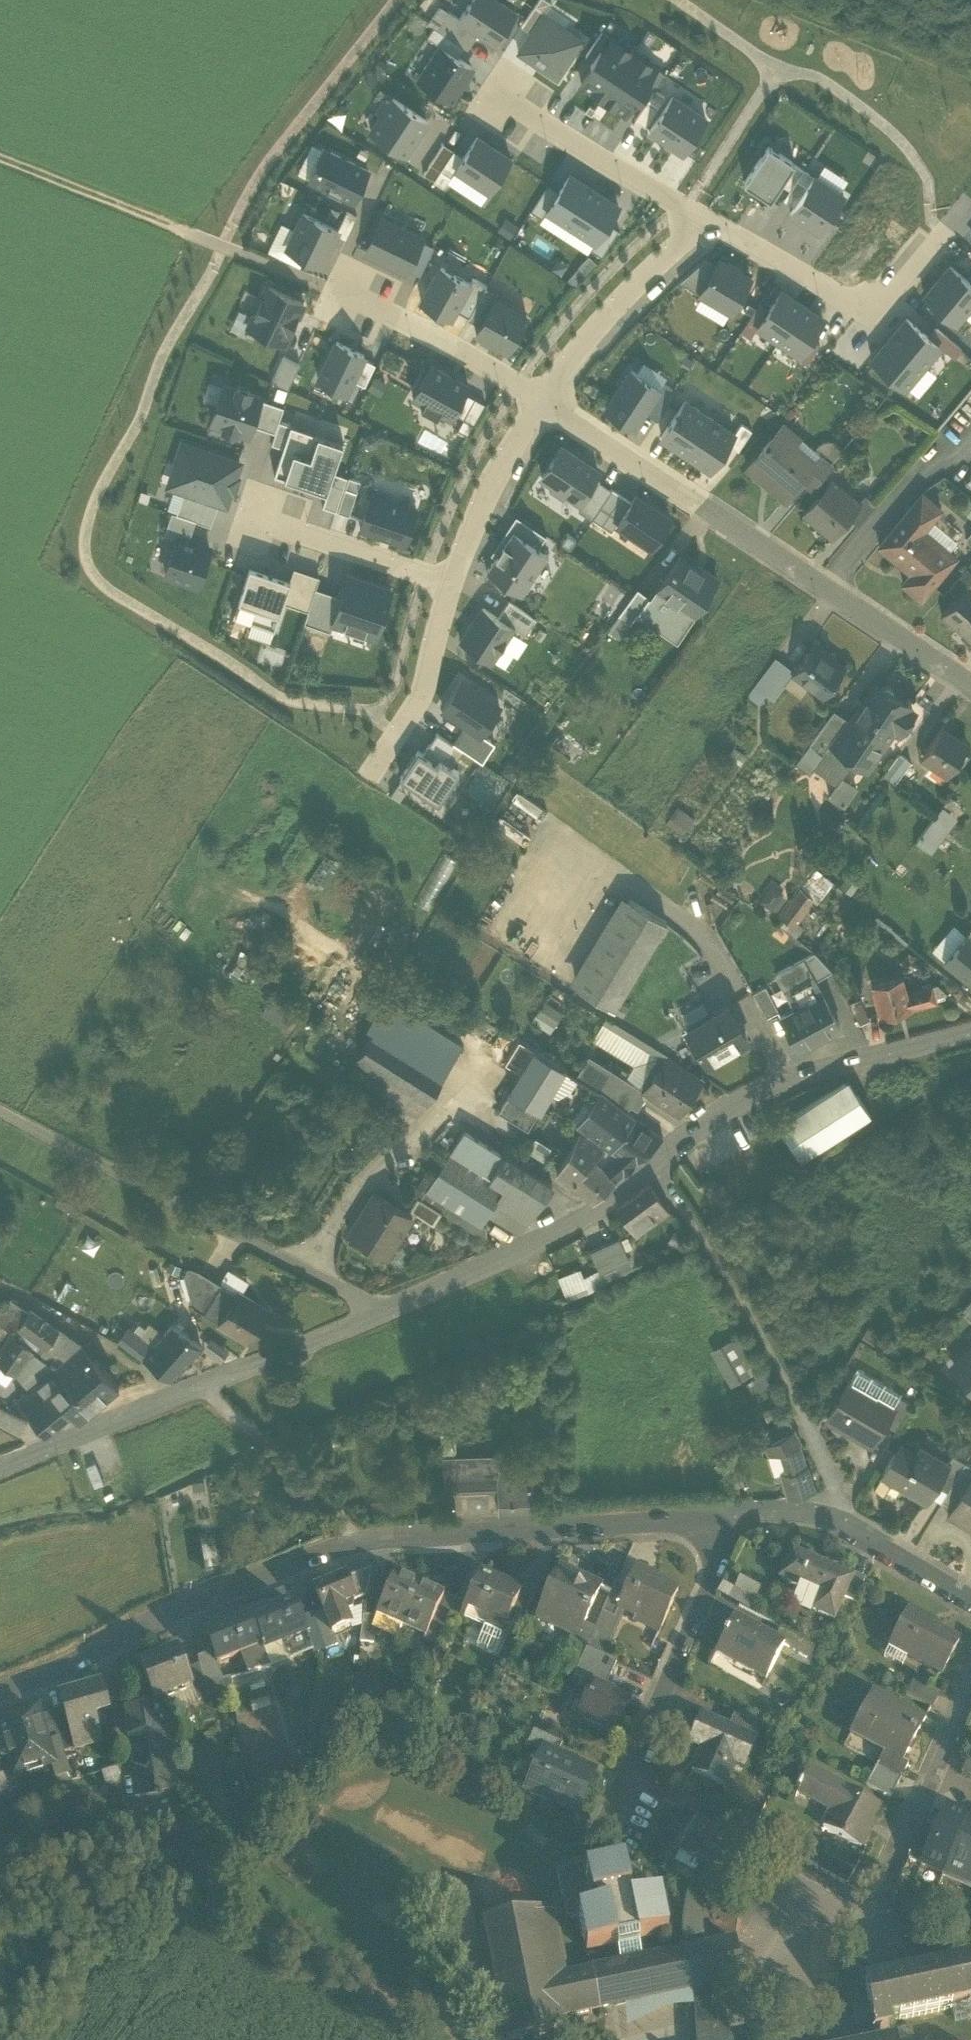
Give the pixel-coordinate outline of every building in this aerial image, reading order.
[(497,0),(471,0),(459,18),(479,31),(496,42),(516,12),(497,0)] [(531,31),(543,14),(551,1),(549,0),(538,0),(521,25),(531,31)] [(459,18),(449,11),(437,29),(444,33),(464,47),(468,49),(479,31),(459,18)] [(582,39),(543,14),(531,31),(518,52),(557,77),(582,39)] [(434,27),(427,37),(438,44),(444,33),(434,27)] [(585,55),(596,62),(612,36),(602,29),(585,55)] [(444,33),(438,44),(443,47),(457,57),(464,47),(444,33)] [(582,83),(603,97),(634,50),(612,36),(596,62),(582,83)] [(428,71),(420,82),(448,100),(471,66),(457,57),(443,47),(436,59),(432,56),(424,68),(428,71)] [(637,94),(639,91),(656,65),(634,50),(603,97),(625,112),(637,94)] [(642,93),(649,97),(655,88),(666,72),(656,65),(639,91),(642,93)] [(665,95),(655,88),(649,97),(635,118),(645,125),(665,95)] [(672,95),(650,129),(683,151),(706,117),(672,95)] [(390,102),(386,99),(377,112),(381,115),(371,131),(404,154),(426,120),(393,97),(390,102)] [(510,159),(477,137),(463,157),(456,168),(489,190),(510,159)] [(297,172),(310,179),(317,164),(315,163),(322,148),(312,143),(297,172)] [(433,180),(453,150),(443,143),(423,173),(433,180)] [(770,198),(781,182),(794,162),(794,161),(768,144),(744,181),(770,198)] [(322,147),(322,148),(315,163),(317,164),(310,179),(327,187),(326,188),(340,195),(341,193),(353,199),(367,169),(322,147)] [(456,168),(463,157),(453,150),(433,180),(444,187),(456,168)] [(804,169),(794,162),(781,182),(790,189),(804,169)] [(784,199),(794,205),(814,175),(804,169),(790,189),(784,199)] [(618,204),(570,174),(559,191),(547,209),(572,226),(595,240),(607,221),(618,204)] [(844,195),(814,175),(794,205),(790,211),(820,230),(844,195)] [(547,209),(559,191),(548,183),(530,210),(542,217),(547,209)] [(547,209),(542,217),(539,222),(564,238),(572,226),(547,209)] [(346,211),(338,229),(336,233),(347,238),(357,216),(346,211)] [(338,229),(304,213),(287,248),(321,264),(336,233),(338,229)] [(382,219),(367,251),(405,269),(406,268),(419,239),(420,238),(382,219)] [(607,221),(595,240),(590,248),(602,256),(619,229),(607,221)] [(595,240),(572,226),(564,238),(587,252),(590,248),(595,240)] [(434,246),(419,239),(406,268),(420,275),(434,246)] [(680,280),(699,292),(716,262),(706,256),(680,280)] [(716,262),(699,292),(730,310),(750,275),(740,269),(741,268),(728,260),(727,261),(719,258),(716,262)] [(950,265),(924,296),(955,321),(970,302),(970,282),(965,278),(950,265)] [(469,282),(440,267),(421,302),(450,318),(455,308),(469,282)] [(472,277),(469,282),(455,308),(469,317),(485,287),(487,285),(472,277)] [(303,301),(268,284),(248,326),(283,343),(303,301)] [(469,317),(468,318),(480,325),(495,298),(496,298),(498,294),(485,287),(469,317)] [(822,317),(781,290),(769,307),(757,325),(799,353),(810,336),(822,317)] [(480,325),(476,333),(483,337),(482,339),(496,346),(497,344),(507,350),(527,315),(496,298),(495,298),(480,325)] [(760,301),(741,330),(750,337),(757,325),(769,307),(760,301)] [(907,317),(872,359),(904,386),(939,344),(927,334),(907,317)] [(935,325),(927,334),(939,344),(954,357),(962,347),(935,325)] [(820,343),(810,336),(799,353),(797,356),(806,363),(820,343)] [(364,354),(336,341),(318,379),(346,392),(352,379),(362,357),(364,354)] [(300,363),(284,355),(272,380),(288,388),(300,363)] [(375,363),(362,357),(352,379),(365,385),(375,363)] [(644,361),(636,372),(659,388),(663,382),(667,376),(644,361)] [(453,412),(464,391),(468,384),(431,364),(413,396),(423,402),(421,407),(437,416),(439,411),(450,417),(453,412)] [(636,372),(632,369),(606,409),(633,427),(644,411),(659,388),(636,372)] [(676,391),(663,382),(659,388),(644,411),(657,420),(662,412),(676,391)] [(261,398),(262,396),(249,391),(250,389),(237,385),(236,387),(224,383),(211,421),(224,425),(223,428),(236,432),(237,429),(249,434),(252,424),(261,398)] [(662,412),(672,419),(673,420),(685,401),(692,389),(682,383),(676,391),(662,412)] [(485,402),(464,391),(453,412),(463,418),(457,428),(468,434),(485,402)] [(261,398),(252,424),(275,432),(279,419),(284,405),(261,398)] [(734,433),(685,401),(673,420),(672,419),(661,436),(711,468),(728,442),(734,433)] [(290,423),(279,419),(275,432),(271,442),(283,446),(290,423)] [(742,422),(734,433),(728,442),(738,449),(751,429),(742,422)] [(344,441),(290,423),(283,446),(274,473),(327,491),(334,470),(344,441)] [(748,466),(785,497),(802,477),(812,466),(791,449),(800,438),(783,424),(748,466)] [(821,455),(800,438),(791,449),(812,466),(821,455)] [(240,460),(182,441),(168,484),(183,489),(218,501),(225,503),(240,460)] [(598,470),(561,446),(542,475),(553,483),(550,487),(564,496),(566,492),(578,500),(598,470)] [(802,477),(811,485),(831,461),(822,453),(821,455),(812,466),(802,477)] [(347,475),(334,470),(327,491),(322,504),(335,509),(347,475)] [(337,510),(348,514),(360,480),(349,475),(337,510)] [(592,518),(612,488),(599,480),(579,509),(592,518)] [(805,511),(832,534),(848,516),(848,515),(854,508),(852,508),(826,486),(805,511)] [(612,488),(592,518),(611,531),(616,523),(631,501),(612,488)] [(218,501),(183,489),(176,512),(195,518),(211,523),(218,501)] [(903,581),(921,596),(955,554),(923,528),(940,506),(922,491),(879,544),(911,571),(903,581)] [(416,508),(371,492),(359,525),(405,540),(416,508)] [(848,516),(858,524),(876,502),(865,493),(852,508),(854,508),(848,515),(848,516)] [(670,519),(634,496),(631,501),(616,523),(652,546),(670,519)] [(172,510),(164,532),(177,536),(188,540),(195,518),(176,512),(172,510)] [(508,527),(512,529),(513,529),(538,545),(546,534),(516,514),(508,527)] [(508,527),(491,552),(495,555),(512,529),(508,527)] [(538,545),(513,529),(512,529),(495,555),(486,569),(522,592),(548,552),(538,545)] [(209,547),(188,540),(177,536),(165,570),(198,581),(209,547)] [(679,602),(693,612),(717,577),(703,567),(701,569),(679,555),(661,582),(683,596),(679,602)] [(289,577),(249,563),(233,613),(274,627),(283,600),(291,578),(289,577)] [(293,565),(289,577),(291,578),(283,600),(308,608),(316,586),(320,574),(293,565)] [(958,594),(969,581),(970,583),(970,582),(970,570),(966,566),(949,587),(958,594)] [(391,587),(348,573),(341,594),(333,620),(334,620),(375,634),(391,587)] [(683,596),(661,582),(659,580),(649,596),(637,612),(676,639),(693,612),(679,602),(683,596)] [(970,583),(969,581),(958,594),(941,613),(970,638),(970,583)] [(341,594),(316,586),(308,608),(304,620),(330,629),(334,620),(333,620),(341,594)] [(619,613),(630,621),(637,612),(649,596),(638,587),(618,613),(619,613)] [(509,598),(498,615),(513,625),(525,632),(535,616),(509,598)] [(498,615),(483,605),(460,639),(491,660),(513,625),(498,615)] [(619,636),(630,621),(619,613),(608,628),(619,636)] [(809,682),(824,693),(845,666),(829,654),(828,656),(812,644),(793,669),(793,670),(809,682)] [(754,683),(765,691),(785,663),(775,656),(754,683)] [(793,669),(785,663),(765,691),(766,692),(773,697),(784,682),(793,670),(793,669)] [(793,670),(784,682),(800,694),(809,682),(793,670)] [(499,704),(460,679),(443,706),(465,721),(481,731),(499,704)] [(845,715),(829,739),(854,756),(863,762),(871,750),(877,749),(894,724),(900,728),(913,709),(907,705),(908,704),(894,694),(894,693),(893,686),(887,682),(881,684),(880,685),(875,682),(851,718),(845,714),(845,715)] [(758,702),(766,692),(765,691),(754,683),(747,693),(758,702)] [(795,760),(809,770),(812,765),(829,739),(845,715),(833,707),(795,760)] [(548,723),(562,733),(568,724),(555,714),(548,723)] [(481,731),(465,721),(452,740),(462,747),(482,760),(494,741),(481,731)] [(923,753),(950,770),(968,744),(941,726),(923,753)] [(437,730),(428,742),(444,751),(440,757),(451,764),(462,747),(452,740),(437,730)] [(842,773),(854,756),(829,739),(812,765),(835,780),(836,781),(842,773)] [(428,742),(423,751),(436,760),(439,756),(440,757),(444,751),(428,742)] [(439,756),(436,760),(423,751),(417,748),(400,775),(438,800),(459,769),(451,764),(440,757),(439,756)] [(883,771),(895,780),(910,759),(899,750),(883,771)] [(858,785),(842,773),(836,781),(835,780),(827,792),(845,804),(858,785)] [(678,804),(665,821),(682,833),(695,816),(678,804)] [(918,838),(933,849),(958,816),(943,804),(918,838)] [(441,849),(415,898),(429,906),(455,856),(441,849)] [(808,876),(799,887),(812,896),(817,900),(825,889),(808,876)] [(771,882),(759,899),(771,907),(772,905),(776,908),(786,895),(782,892),(783,890),(771,882)] [(806,904),(812,896),(799,887),(779,914),(794,925),(808,906),(806,904)] [(577,984),(630,897),(622,892),(569,979),(577,984)] [(577,984),(613,1006),(666,919),(630,897),(577,984)] [(932,949),(945,959),(966,933),(953,923),(932,949)] [(970,981),(970,937),(966,933),(945,959),(970,981)] [(803,957),(815,979),(831,968),(815,951),(803,957)] [(776,972),(795,1006),(822,992),(815,979),(803,957),(776,972)] [(872,983),(880,1015),(911,1007),(910,1007),(936,1000),(932,984),(906,991),(902,975),(872,983)] [(778,1009),(765,984),(752,990),(766,1014),(778,1009)] [(839,1025),(822,992),(795,1006),(780,1014),(797,1047),(839,1025)] [(385,995),(385,996),(375,1012),(367,1025),(366,1027),(372,1031),(372,1029),(396,1044),(444,1074),(462,1043),(385,995)] [(545,999),(532,1019),(550,1031),(563,1011),(545,999)] [(855,1003),(864,1023),(873,1018),(864,999),(855,1003)] [(689,1032),(707,1063),(733,1047),(732,1045),(746,1037),(726,1004),(710,1013),(713,1017),(689,1032)] [(472,1023),(475,1018),(473,1014),(469,1011),(464,1012),(462,1017),(463,1022),(468,1024),(472,1023)] [(686,1027),(689,1032),(713,1017),(710,1013),(686,1027)] [(645,1090),(668,1056),(668,1054),(605,1016),(592,1039),(633,1064),(625,1078),(632,1082),(645,1090)] [(360,1060),(379,1071),(396,1044),(372,1029),(372,1031),(356,1057),(360,1060)] [(732,1045),(733,1047),(747,1039),(746,1037),(732,1045)] [(504,1063),(521,1073),(524,1068),(535,1050),(518,1040),(504,1063)] [(444,1074),(396,1044),(379,1071),(388,1077),(427,1100),(444,1074)] [(563,1067),(535,1050),(524,1068),(552,1085),(562,1069),(563,1067)] [(577,1074),(605,1090),(616,1072),(589,1056),(577,1074)] [(647,1093),(677,1112),(701,1078),(668,1056),(645,1090),(644,1091),(647,1093)] [(346,1083),(375,1100),(388,1077),(379,1071),(360,1060),(346,1083)] [(549,1090),(552,1085),(524,1068),(521,1073),(510,1092),(539,1108),(549,1090)] [(577,1077),(562,1069),(552,1085),(549,1090),(558,1095),(571,1088),(577,1077)] [(605,1090),(621,1100),(632,1082),(625,1078),(616,1072),(605,1090)] [(427,1100),(388,1077),(375,1100),(410,1120),(427,1100)] [(778,1123),(801,1158),(870,1113),(848,1078),(778,1123)] [(637,1109),(647,1093),(644,1091),(645,1090),(632,1082),(621,1100),(628,1107),(630,1104),(637,1109)] [(578,1124),(610,1148),(634,1115),(600,1090),(578,1124)] [(498,1109),(528,1128),(539,1108),(510,1092),(510,1091),(498,1109)] [(616,1152),(613,1156),(603,1166),(616,1179),(663,1136),(634,1115),(610,1148),(616,1152)] [(450,1151),(490,1176),(503,1154),(463,1129),(450,1150),(450,1151)] [(594,1198),(616,1179),(603,1166),(613,1156),(604,1145),(578,1132),(557,1169),(578,1185),(594,1198)] [(535,1136),(526,1150),(542,1160),(551,1146),(535,1136)] [(481,1221),(494,1201),(504,1185),(490,1176),(450,1151),(432,1179),(427,1187),(455,1205),(481,1221)] [(503,1154),(490,1176),(504,1185),(494,1201),(506,1209),(500,1219),(520,1231),(552,1183),(503,1154)] [(418,1195),(421,1197),(427,1187),(432,1179),(424,1174),(412,1192),(418,1195)] [(619,1208),(636,1231),(656,1217),(666,1210),(649,1185),(619,1208)] [(442,1209),(449,1214),(455,1205),(427,1187),(421,1197),(442,1209)] [(372,1239),(390,1250),(412,1215),(375,1191),(348,1233),(368,1246),(372,1239)] [(410,1208),(433,1223),(442,1209),(421,1197),(418,1195),(410,1208)] [(455,1205),(449,1214),(486,1237),(486,1224),(481,1221),(455,1205)] [(372,1239),(368,1246),(386,1257),(390,1250),(372,1239)] [(599,1269),(605,1281),(630,1269),(616,1240),(591,1252),(599,1269)] [(185,1276),(191,1298),(204,1276),(205,1273),(192,1265),(185,1276)] [(222,1283),(239,1293),(240,1292),(242,1293),(251,1278),(232,1266),(222,1283)] [(588,1288),(582,1276),(579,1268),(558,1278),(567,1298),(588,1288)] [(588,1288),(605,1281),(599,1269),(582,1276),(588,1288)] [(191,1300),(206,1309),(222,1283),(205,1273),(204,1276),(191,1298),(191,1300)] [(206,1309),(223,1319),(239,1293),(222,1283),(206,1309)] [(240,1292),(239,1293),(223,1319),(221,1322),(249,1338),(267,1308),(242,1293),(240,1292)] [(969,1316),(970,1315),(970,1298),(961,1307),(969,1316)] [(19,1325),(27,1314),(8,1300),(0,1312),(0,1321),(14,1333),(19,1325)] [(30,1309),(27,1314),(19,1325),(47,1343),(58,1330),(30,1309)] [(144,1357),(171,1378),(200,1345),(173,1324),(153,1348),(144,1357)] [(14,1333),(41,1352),(47,1343),(19,1325),(14,1333)] [(69,1358),(81,1348),(58,1330),(47,1343),(50,1345),(60,1352),(69,1358)] [(121,1343),(143,1359),(144,1357),(153,1348),(130,1332),(121,1342),(121,1343)] [(16,1371),(32,1350),(11,1336),(1,1350),(0,1351),(0,1361),(16,1371)] [(739,1337),(711,1349),(729,1387),(756,1374),(739,1337)] [(223,1360),(229,1349),(208,1338),(202,1349),(223,1360)] [(40,1356),(49,1363),(60,1352),(50,1345),(40,1356)] [(970,1390),(970,1346),(962,1355),(966,1360),(954,1371),(970,1390)] [(69,1358),(56,1368),(77,1392),(63,1403),(69,1410),(78,1422),(118,1389),(81,1348),(69,1358)] [(46,1429),(69,1410),(63,1403),(77,1392),(56,1368),(20,1398),(46,1429)] [(877,1396),(884,1384),(859,1369),(851,1382),(876,1397),(877,1396)] [(842,1424),(873,1443),(884,1424),(894,1407),(893,1406),(877,1396),(876,1397),(851,1382),(849,1382),(827,1419),(840,1427),(842,1424)] [(900,1393),(884,1384),(877,1396),(893,1406),(899,1396),(900,1393)] [(884,1424),(896,1430),(911,1404),(899,1396),(893,1406),(894,1407),(884,1424)] [(25,1433),(30,1423),(0,1406),(0,1420),(25,1433)] [(794,1430),(789,1419),(758,1434),(764,1445),(767,1443),(794,1430)] [(788,1500),(788,1501),(791,1500),(816,1493),(808,1468),(807,1468),(800,1446),(802,1445),(794,1430),(767,1443),(772,1455),(778,1476),(780,1475),(788,1500)] [(899,1445),(884,1470),(902,1480),(928,1495),(936,1481),(945,1466),(943,1465),(919,1450),(916,1455),(899,1445)] [(936,1481),(949,1488),(966,1460),(951,1452),(943,1465),(945,1466),(936,1481)] [(498,1491),(499,1515),(531,1514),(531,1473),(499,1473),(498,1455),(455,1456),(455,1457),(457,1492),(498,1491)] [(442,1457),(445,1493),(457,1492),(455,1457),(442,1457)] [(966,1460),(949,1488),(948,1491),(958,1497),(970,1476),(970,1463),(966,1460)] [(894,1494),(902,1480),(884,1470),(876,1484),(894,1494)] [(970,1520),(970,1488),(969,1487),(970,1482),(970,1476),(958,1497),(952,1509),(970,1520)] [(208,1564),(219,1562),(214,1536),(203,1538),(208,1564)] [(780,1577),(800,1585),(801,1583),(821,1592),(813,1609),(834,1618),(845,1595),(852,1577),(851,1577),(827,1566),(827,1564),(792,1549),(780,1577)] [(623,1610),(662,1627),(679,1589),(647,1575),(649,1572),(636,1566),(626,1588),(617,1608),(619,1609),(623,1610)] [(571,1635),(578,1638),(584,1624),(601,1587),(561,1569),(537,1620),(571,1635)] [(346,1580),(354,1602),(367,1597),(370,1570),(346,1580)] [(462,1615),(487,1626),(503,1634),(514,1609),(523,1589),(521,1588),(482,1571),(462,1615)] [(845,1595),(856,1600),(865,1578),(853,1572),(851,1577),(852,1577),(845,1595)] [(377,1612),(402,1623),(418,1586),(393,1575),(377,1612)] [(323,1613),(331,1634),(349,1627),(344,1614),(353,1610),(354,1602),(346,1580),(315,1591),(323,1613)] [(735,1590),(744,1595),(754,1600),(759,1590),(740,1580),(735,1590)] [(514,1609),(527,1614),(538,1590),(523,1583),(521,1588),(523,1589),(514,1609)] [(793,1600),(813,1609),(821,1592),(801,1583),(800,1585),(793,1600)] [(602,1614),(615,1619),(619,1609),(617,1608),(626,1588),(616,1584),(602,1614)] [(719,1595),(739,1605),(744,1595),(735,1590),(725,1584),(719,1595)] [(442,1597),(418,1586),(402,1623),(426,1634),(442,1597)] [(426,1634),(423,1640),(435,1646),(455,1600),(443,1595),(442,1597),(426,1634)] [(748,1610),(754,1600),(744,1595),(739,1605),(748,1610)] [(267,1609),(250,1616),(262,1646),(265,1652),(307,1635),(301,1622),(294,1604),(268,1614),(267,1609)] [(890,1645),(941,1673),(958,1641),(923,1622),(925,1617),(909,1608),(890,1645)] [(586,1649),(602,1656),(623,1610),(619,1609),(615,1619),(602,1614),(595,1629),(586,1649)] [(323,1613),(313,1617),(321,1638),(331,1634),(323,1613)] [(217,1664),(241,1655),(262,1646),(250,1616),(231,1623),(232,1625),(206,1635),(217,1664)] [(764,1678),(766,1679),(784,1645),(785,1643),(775,1638),(734,1616),(723,1637),(724,1637),(716,1652),(753,1672),(756,1667),(767,1673),(764,1678)] [(309,1642),(321,1638),(313,1617),(301,1622),(307,1635),(309,1642)] [(361,1642),(373,1643),(377,1619),(364,1617),(361,1642)] [(561,1659),(579,1666),(586,1649),(595,1629),(584,1624),(578,1638),(571,1635),(561,1659)] [(495,1653),(503,1634),(487,1626),(478,1646),(495,1653)] [(784,1645),(796,1651),(802,1640),(781,1628),(775,1638),(785,1643),(784,1645)] [(424,1669),(435,1646),(423,1640),(413,1664),(424,1669)] [(265,1652),(262,1646),(241,1655),(248,1673),(271,1667),(265,1652)] [(602,1656),(586,1649),(579,1666),(574,1677),(585,1681),(594,1685),(604,1690),(617,1663),(602,1656)] [(139,1667),(153,1701),(191,1685),(193,1684),(186,1670),(179,1651),(139,1667)] [(200,1664),(205,1684),(220,1680),(210,1654),(199,1658),(200,1664)] [(197,1701),(209,1696),(205,1684),(200,1664),(186,1670),(193,1684),(191,1685),(197,1701)] [(231,1677),(220,1680),(205,1684),(209,1696),(233,1690),(231,1677)] [(906,1695),(930,1708),(938,1693),(914,1680),(906,1695)] [(594,1685),(585,1681),(579,1695),(588,1699),(594,1685)] [(64,1711),(75,1748),(101,1740),(94,1714),(108,1710),(101,1682),(81,1688),(82,1692),(61,1698),(64,1711)] [(580,1717),(616,1732),(629,1701),(604,1690),(594,1685),(588,1699),(580,1717)] [(884,1755),(900,1763),(901,1760),(924,1719),(874,1692),(854,1728),(888,1747),(885,1752),(884,1755)] [(149,1732),(157,1795),(178,1791),(167,1716),(163,1717),(162,1702),(143,1704),(123,1707),(127,1735),(149,1732)] [(7,1758),(27,1752),(47,1745),(49,1745),(48,1744),(41,1718),(38,1708),(22,1713),(23,1719),(0,1726),(0,1736),(7,1758)] [(64,1711),(53,1715),(60,1740),(63,1751),(75,1748),(64,1711)] [(48,1744),(60,1740),(53,1715),(41,1718),(48,1744)] [(691,1771),(725,1786),(738,1755),(749,1760),(758,1739),(757,1739),(730,1727),(703,1715),(691,1742),(701,1747),(691,1771)] [(730,1727),(757,1739),(761,1728),(736,1715),(730,1727)] [(851,1733),(885,1752),(888,1747),(854,1728),(851,1733)] [(545,1751),(558,1757),(563,1746),(546,1739),(533,1733),(527,1746),(544,1754),(545,1751)] [(53,1766),(57,1777),(69,1773),(63,1751),(60,1740),(48,1744),(49,1745),(47,1745),(53,1766)] [(47,1745),(27,1752),(31,1766),(11,1772),(13,1778),(33,1772),(53,1766),(47,1745)] [(526,1790),(577,1813),(595,1774),(558,1757),(545,1751),(544,1754),(536,1771),(535,1771),(526,1790)] [(7,1758),(11,1772),(31,1766),(27,1752),(7,1758)] [(884,1755),(877,1767),(900,1779),(908,1764),(901,1760),(900,1763),(884,1755)] [(970,1777),(970,1759),(968,1757),(961,1773),(970,1777)] [(889,1798),(900,1779),(877,1767),(867,1786),(889,1798)] [(823,1827),(861,1847),(870,1831),(866,1829),(879,1805),(809,1768),(800,1784),(799,1784),(797,1786),(835,1806),(831,1813),(823,1827)] [(794,1793),(831,1813),(835,1806),(797,1786),(794,1793)] [(157,1795),(137,1798),(140,1815),(153,1813),(180,1808),(178,1791),(157,1795)] [(665,1802),(686,1812),(691,1802),(671,1791),(665,1802)] [(155,1823),(153,1813),(140,1815),(137,1798),(122,1801),(127,1828),(155,1823)] [(936,1831),(922,1864),(943,1873),(969,1815),(948,1805),(936,1831)] [(969,1815),(943,1873),(962,1882),(968,1880),(970,1881),(970,1816),(969,1815)] [(702,1865),(717,1873),(733,1842),(695,1822),(679,1853),(702,1865)] [(936,1831),(923,1826),(909,1858),(922,1864),(936,1831)] [(812,1866),(847,1885),(854,1871),(820,1852),(812,1866)] [(567,1918),(579,1916),(579,1914),(597,1910),(595,1903),(592,1903),(585,1873),(587,1872),(585,1863),(557,1869),(567,1918)] [(624,1864),(587,1872),(585,1873),(592,1903),(595,1903),(597,1910),(579,1914),(579,1916),(587,1952),(617,1946),(638,1941),(668,1935),(660,1897),(632,1903),(624,1864)] [(690,1950),(705,1947),(702,1932),(705,1898),(717,1873),(702,1865),(689,1893),(684,1924),(685,1951),(690,1950)] [(507,2039),(514,2039),(561,2031),(558,2019),(599,2011),(591,1972),(566,1977),(553,1909),(484,1923),(507,2039)] [(642,1961),(638,1941),(617,1946),(621,1965),(642,1961)] [(705,1947),(690,1950),(699,1990),(714,1987),(743,1981),(735,1941),(705,1947)] [(685,1951),(642,1961),(621,1965),(591,1972),(599,2011),(694,1991),(699,1990),(690,1950),(685,1951)] [(873,2032),(891,2028),(889,2021),(970,2004),(970,1971),(969,1961),(847,1987),(856,2029),(871,2025),(873,2032)] [(699,1990),(694,1991),(696,2021),(709,2018),(714,2039),(731,2039),(714,1987),(699,1990)] [(709,2018),(696,2021),(698,2039),(714,2039),(709,2018)]
